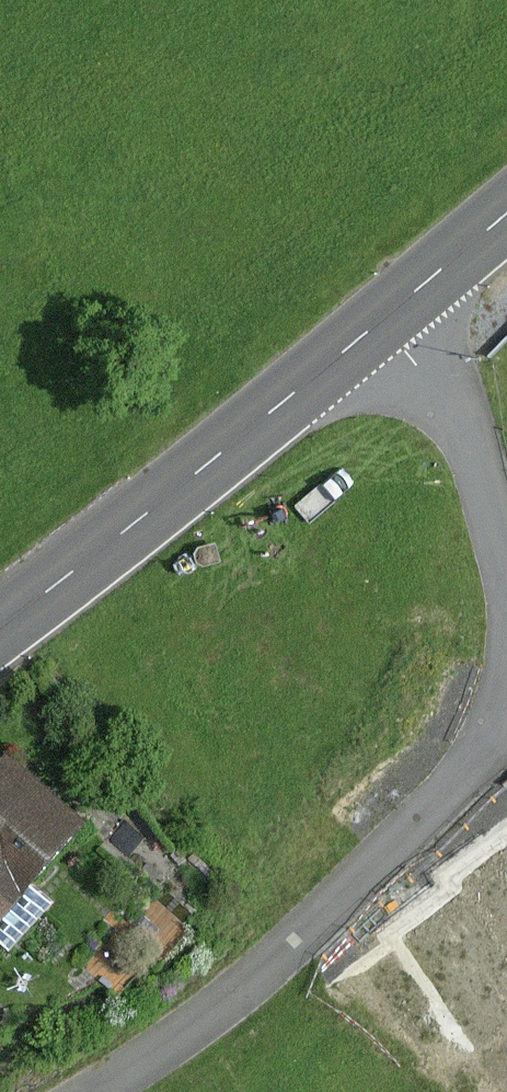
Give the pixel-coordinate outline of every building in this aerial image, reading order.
[(0,775),(0,897),(61,827),(0,775)]
